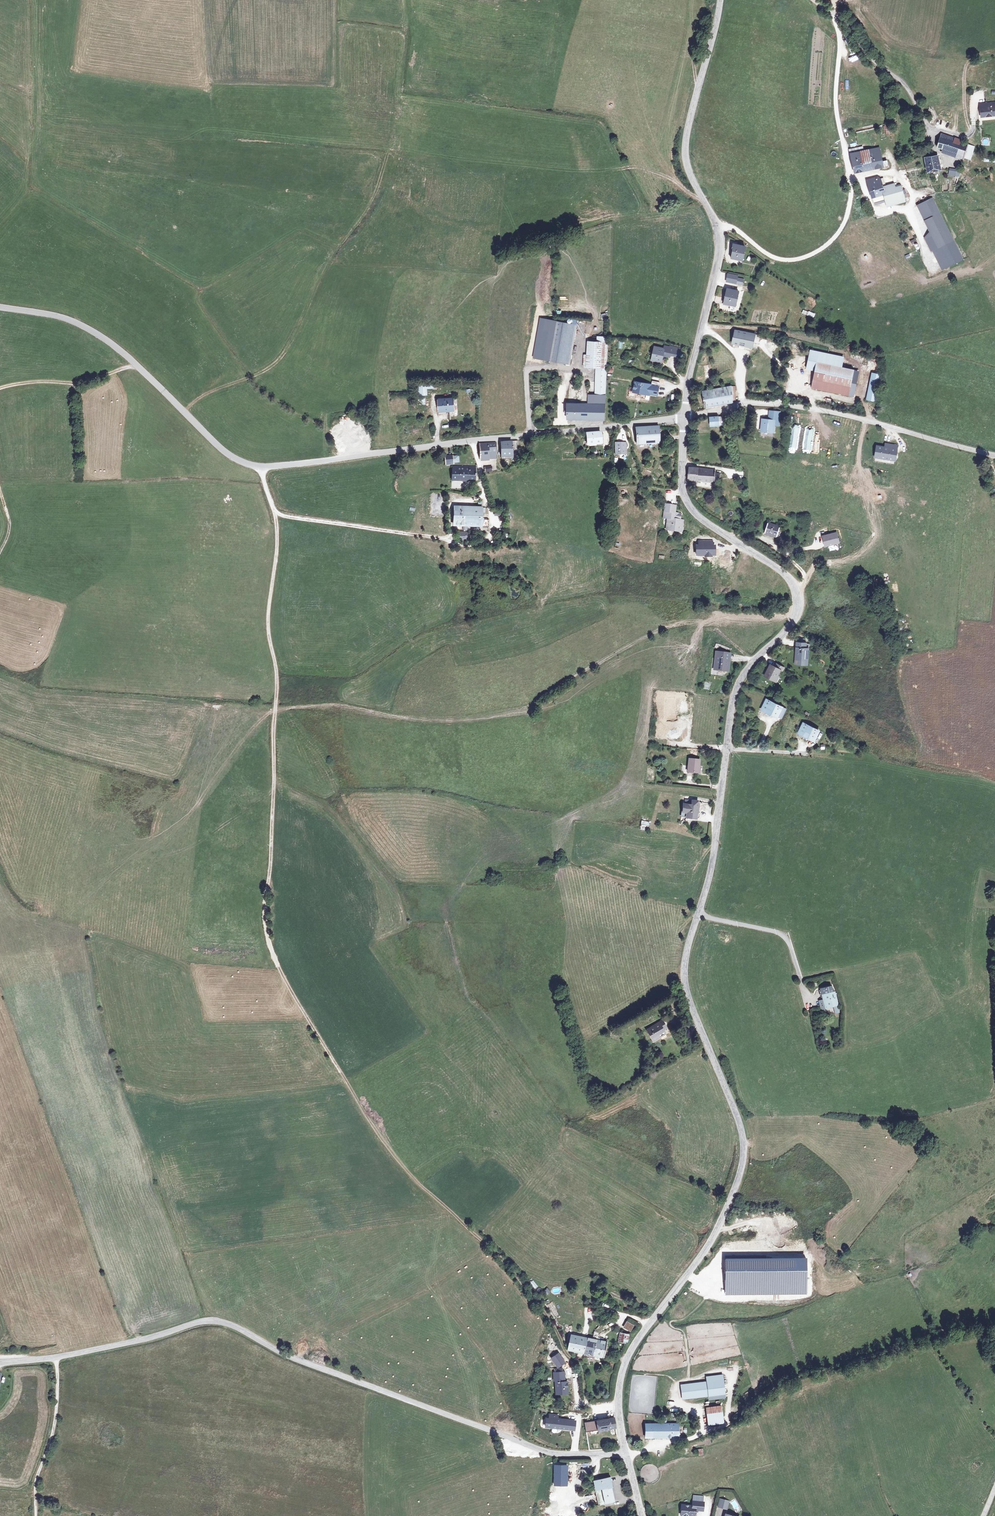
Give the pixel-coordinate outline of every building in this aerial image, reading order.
[(860,61),(859,54),(849,57),(851,63),(860,61)] [(991,98),(977,100),(978,110),(983,109),(983,112),(993,111),(991,98)] [(969,141),(942,132),(936,148),(942,150),(941,153),(963,160),(964,158),(971,160),(976,146),(968,144),(969,141)] [(848,151),(848,152),(851,170),(865,168),(880,166),(880,161),(878,148),(878,146),(848,151)] [(939,155),(924,158),(927,173),(941,171),(939,155)] [(948,175),(959,177),(960,170),(949,168),(948,175)] [(868,189),(868,192),(870,203),(881,201),(882,206),(900,202),(898,192),(897,185),(885,188),(884,182),(881,182),(880,179),(876,180),(876,176),(866,178),(868,189)] [(930,195),(916,202),(923,217),(923,218),(936,244),(931,247),(940,265),(960,256),(930,195)] [(738,248),(727,246),(725,253),(727,253),(726,260),(736,262),(738,248)] [(739,275),(728,273),(726,283),(737,284),(738,278),(739,275)] [(738,291),(727,289),(725,303),(735,305),(738,291)] [(814,318),(815,314),(803,309),(801,314),(814,318)] [(540,318),(532,357),(568,364),(576,325),(540,318)] [(755,335),(734,330),(731,345),(752,350),(755,335)] [(595,367),(605,368),(607,337),(596,336),(596,342),(589,342),(587,367),(595,367)] [(663,349),(654,347),(650,359),(660,362),(661,355),(666,356),(666,354),(671,355),(672,350),(663,347),(663,349)] [(673,348),(672,350),(671,355),(679,357),(681,350),(673,348)] [(842,357),(810,350),(806,368),(815,370),(812,387),(853,396),(856,383),(851,382),(853,369),(840,366),(842,357)] [(605,368),(595,367),(593,391),(603,391),(605,368)] [(878,373),(869,371),(864,398),(872,400),(878,373)] [(644,391),(648,392),(650,386),(650,385),(635,381),(632,392),(643,394),(644,391)] [(650,386),(648,392),(644,391),(643,394),(647,395),(648,394),(655,396),(657,388),(650,386)] [(711,390),(713,406),(730,403),(730,395),(731,395),(732,391),(730,391),(730,386),(711,390)] [(704,408),(713,406),(711,390),(702,392),(704,408)] [(603,391),(593,391),(593,394),(587,394),(587,403),(567,402),(566,417),(602,419),(603,391)] [(448,399),(432,400),(432,412),(449,411),(448,399)] [(778,429),(779,412),(768,411),(767,419),(760,419),(759,435),(773,436),(773,428),(778,429)] [(722,421),(723,415),(710,416),(711,425),(718,424),(717,422),(722,421)] [(658,440),(658,425),(633,427),(634,442),(658,440)] [(585,432),(585,442),(599,441),(599,430),(585,432)] [(517,439),(500,441),(501,456),(512,456),(512,454),(516,454),(515,444),(518,443),(517,439)] [(479,459),(483,459),(487,459),(487,454),(496,454),(496,441),(478,443),(479,459)] [(613,441),(612,453),(623,453),(623,441),(613,441)] [(897,446),(886,444),(885,447),(877,446),(875,456),(894,460),(897,446)] [(441,455),(442,464),(451,463),(450,455),(441,455)] [(473,465),(448,465),(448,480),(473,479),(473,465)] [(691,479),(717,481),(718,467),(692,465),(691,479)] [(666,513),(667,506),(661,505),(660,519),(665,519),(664,531),(680,532),(681,520),(678,520),(678,514),(676,514),(672,514),(666,513)] [(451,524),(485,525),(484,518),(477,518),(477,507),(471,507),(465,507),(452,507),(451,524)] [(769,525),(766,533),(777,537),(780,529),(769,525)] [(455,532),(455,540),(464,540),(463,532),(455,532)] [(836,533),(822,536),(825,547),(839,543),(836,533)] [(712,541),(698,541),(698,545),(694,545),(695,556),(716,556),(715,545),(712,545),(712,541)] [(807,655),(808,655),(809,648),(806,648),(807,643),(798,643),(797,659),(801,659),(801,662),(802,664),(805,664),(806,663),(807,655)] [(729,653),(717,652),(716,666),(720,670),(730,671),(730,663),(728,662),(729,653)] [(777,666),(776,667),(771,665),(767,677),(777,680),(781,671),(784,672),(784,667),(777,665),(777,666)] [(683,696),(661,698),(661,710),(664,713),(684,712),(683,696)] [(781,718),(786,709),(767,698),(763,705),(766,707),(765,709),(777,716),(778,714),(781,718)] [(815,741),(820,731),(805,724),(801,732),(808,735),(807,737),(815,741)] [(691,759),(689,771),(699,772),(700,760),(691,759)] [(688,813),(688,817),(698,818),(700,801),(695,800),(694,805),(686,804),(684,812),(688,813)] [(648,831),(650,822),(641,821),(640,830),(648,831)] [(832,987),(822,988),(825,1006),(833,1005),(834,1013),(838,1012),(835,992),(833,993),(832,987)] [(652,1043),(660,1040),(666,1037),(665,1033),(668,1032),(666,1027),(665,1023),(647,1030),(652,1043)] [(805,1257),(724,1258),(724,1294),(805,1293),(805,1257)] [(550,1302),(546,1306),(554,1315),(558,1312),(550,1302)] [(635,1326),(628,1322),(624,1328),(631,1332),(635,1326)] [(620,1332),(618,1341),(626,1342),(628,1333),(620,1332)] [(584,1337),(568,1334),(565,1349),(581,1352),(584,1337)] [(597,1337),(597,1339),(584,1337),(581,1352),(601,1355),(604,1341),(602,1341),(603,1338),(597,1337)] [(560,1363),(555,1354),(548,1358),(554,1367),(560,1363)] [(556,1373),(550,1374),(552,1394),(563,1393),(562,1383),(558,1383),(557,1373),(556,1373)] [(707,1382),(681,1385),(682,1391),(683,1399),(703,1396),(724,1394),(722,1376),(707,1377),(707,1382)] [(724,1423),(723,1406),(707,1407),(708,1425),(724,1423)] [(543,1419),(542,1427),(571,1430),(572,1421),(554,1419),(554,1416),(546,1415),(545,1419),(543,1419)] [(595,1420),(591,1420),(581,1422),(582,1431),(594,1428),(595,1431),(613,1427),(612,1426),(612,1416),(595,1420)] [(678,1425),(648,1425),(648,1437),(678,1437),(678,1425)] [(569,1465),(555,1465),(554,1486),(568,1486),(569,1465)] [(595,1483),(597,1490),(604,1489),(608,1504),(617,1502),(613,1487),(611,1479),(595,1483)] [(727,1500),(718,1498),(716,1506),(724,1508),(727,1500)] [(689,1502),(688,1507),(677,1506),(676,1515),(678,1515),(690,1515),(690,1511),(698,1512),(699,1503),(689,1502)]
